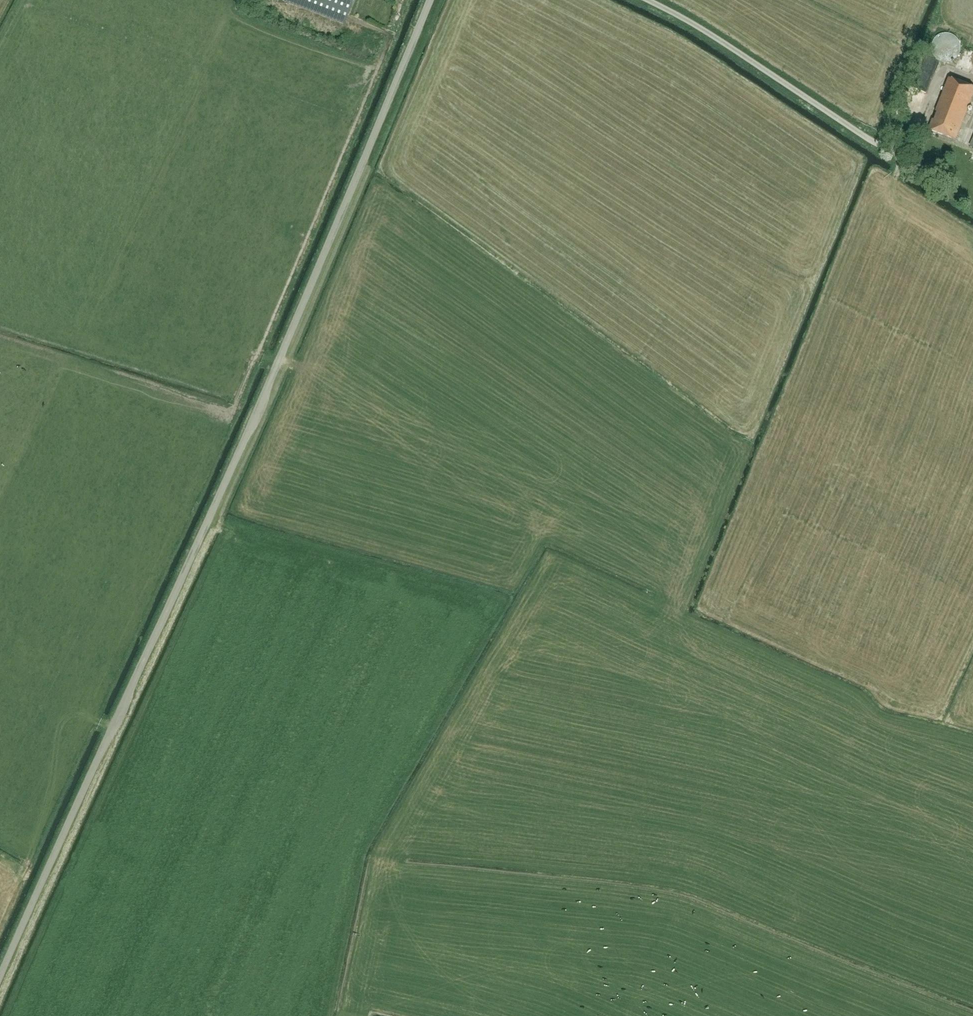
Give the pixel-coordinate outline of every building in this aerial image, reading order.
[(285,1),(344,24),(353,0),(285,0),(285,1)] [(915,101),(925,82),(915,77),(905,95),(915,101)] [(935,111),(937,112),(934,119),(932,119),(928,129),(956,139),(972,96),(972,87),(949,77),(935,111)]
